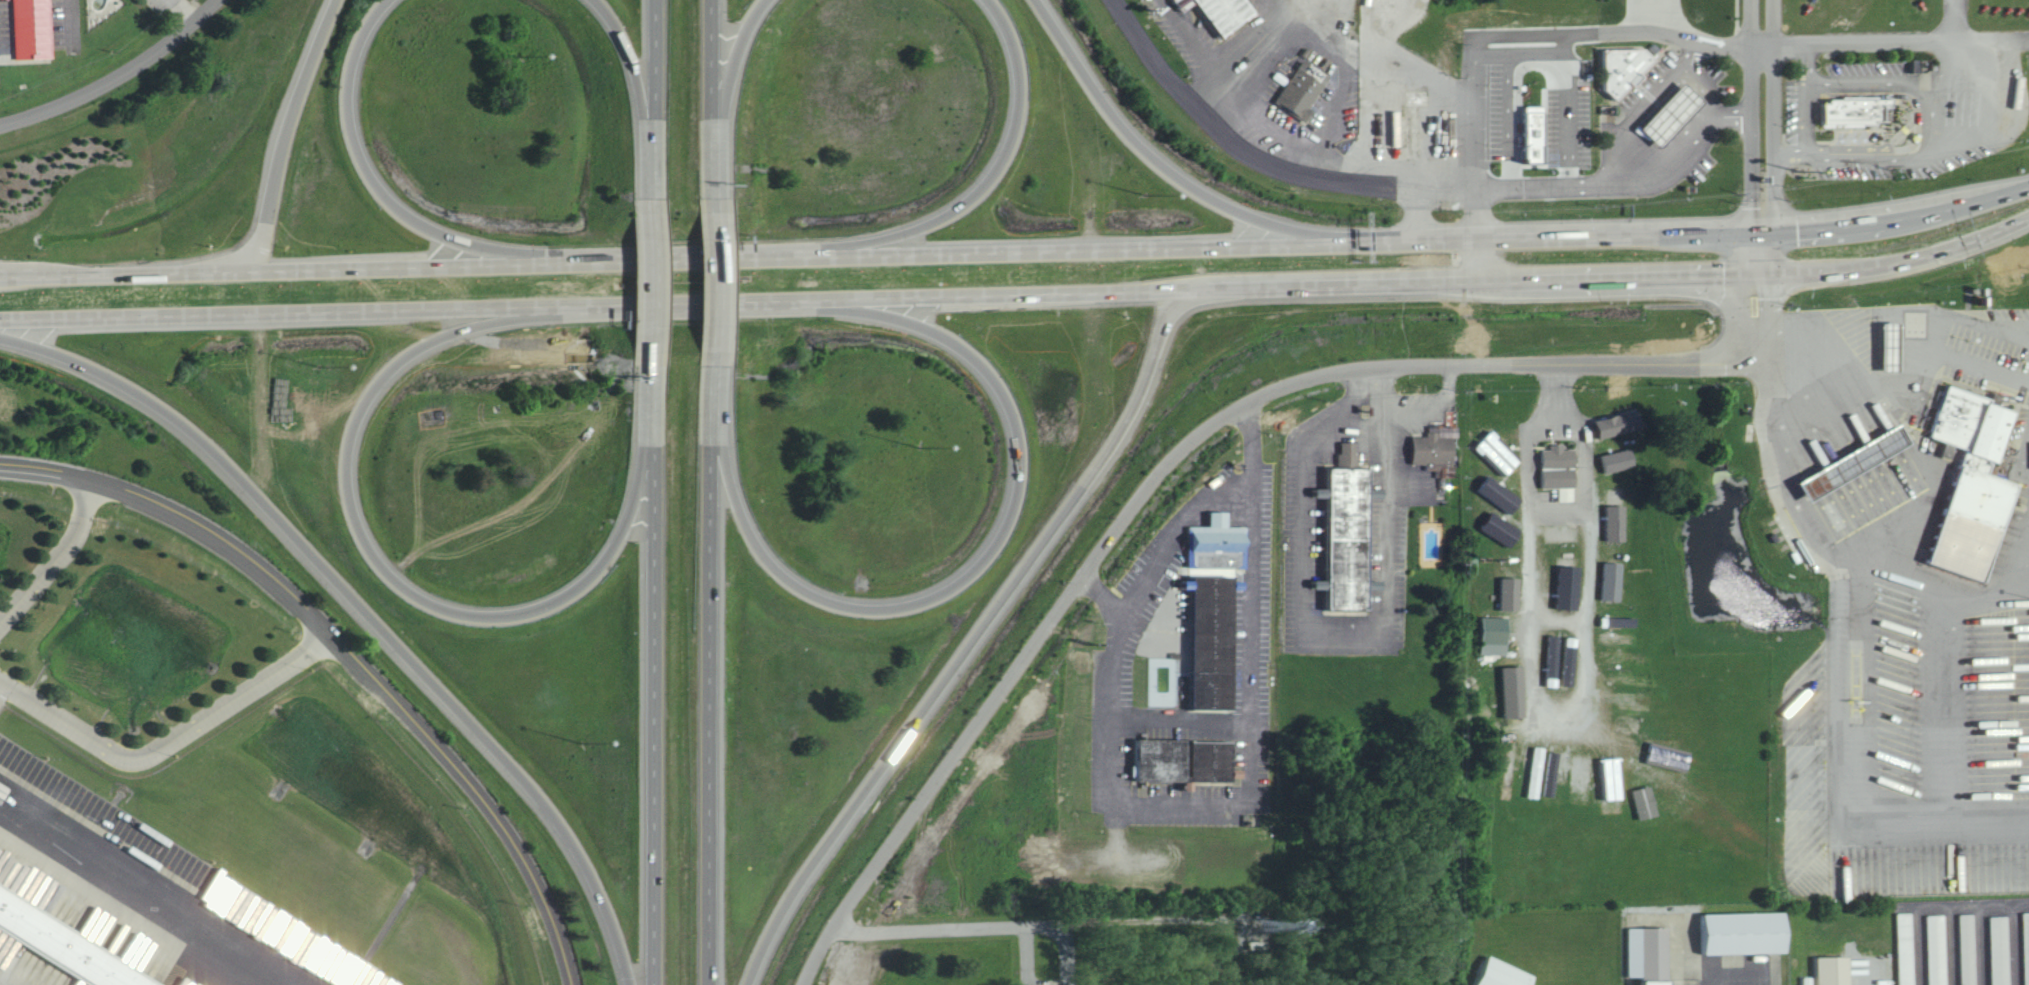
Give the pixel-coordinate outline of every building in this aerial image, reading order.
[(56,57),(54,0),(16,0),(18,58),(56,57)] [(1260,12),(1251,0),(1199,0),(1226,37),(1260,12)] [(1614,90),(1602,78),(1602,40),(1640,40),(1649,48),(1654,59),(1614,90)] [(1270,93),(1296,50),(1326,68),(1300,112),(1270,93)] [(1709,100),(1690,82),(1646,128),(1665,146),(1709,100)] [(1817,91),(1880,92),(1880,114),(1817,114),(1817,91)] [(1549,163),(1549,105),(1530,105),(1529,162),(1549,163)] [(1981,570),(2014,475),(1990,466),(2012,402),(1987,393),(1988,390),(1947,375),(1928,427),(1967,440),(1928,551),(1981,570)] [(1603,436),(1646,431),(1644,412),(1601,417),(1603,436)] [(1439,477),(1458,477),(1458,436),(1461,436),(1461,426),(1432,425),(1432,435),(1416,435),(1416,463),(1428,463),(1428,469),(1439,469),(1439,477)] [(1916,445),(1907,426),(1804,479),(1813,498),(1916,445)] [(1510,475),(1525,460),(1494,431),(1480,446),(1510,475)] [(1373,467),(1360,467),(1360,442),(1343,442),(1343,467),(1334,467),(1334,610),(1373,610),(1373,467)] [(1544,488),(1562,487),(1562,501),(1579,501),(1579,449),(1567,449),(1566,444),(1552,444),(1552,449),(1544,449),(1544,488)] [(1609,474),(1640,465),(1635,447),(1604,456),(1609,474)] [(1329,580),(1316,579),(1316,588),(1330,588),(1329,610),(1331,610),(1334,467),(1331,467),(1331,489),(1323,489),(1323,495),(1331,495),(1329,580)] [(1518,513),(1527,496),(1489,476),(1480,493),(1518,513)] [(1622,488),(1606,488),(1607,525),(1623,525),(1622,488)] [(1192,568),(1252,567),(1251,526),(1233,526),(1233,511),(1214,511),(1214,525),(1192,525),(1192,537),(1192,568)] [(1526,528),(1494,512),(1485,530),(1516,547),(1526,528)] [(1551,542),(1584,541),(1584,522),(1551,524),(1551,542)] [(1584,556),(1561,556),(1560,607),(1582,608),(1584,556)] [(1604,598),(1623,601),(1629,563),(1611,560),(1604,598)] [(1239,575),(1197,575),(1196,709),(1238,710),(1239,575)] [(1524,611),(1524,577),(1503,577),(1502,610),(1524,611)] [(1484,653),(1511,654),(1512,617),(1485,616),(1484,653)] [(1612,617),(1613,626),(1639,625),(1639,616),(1612,617)] [(1530,717),(1528,666),(1506,667),(1508,717),(1530,717)] [(1167,738),(1238,741),(1238,783),(1141,780),(1142,739),(1167,738)] [(1594,805),(1596,761),(1600,762),(1601,753),(1577,751),(1574,804),(1594,805)] [(103,984),(167,984),(171,978),(0,887),(0,930),(103,984)] [(1704,914),(1705,954),(1792,952),(1791,911),(1704,914)] [(1901,912),(1902,984),(1917,984),(1915,912),(1901,912)] [(1931,984),(1950,984),(1948,914),(1930,915),(1931,984)] [(1977,914),(1963,914),(1964,984),(1978,984),(1977,914)] [(1992,916),(1994,984),(2012,984),(2010,915),(1992,916)] [(1632,927),(1633,978),(1649,977),(1649,984),(1673,984),(1672,927),(1632,927)] [(1540,975),(1493,956),(1481,984),(1535,984),(1540,975)] [(1853,956),(1822,956),(1822,984),(1853,984),(1853,956)]
